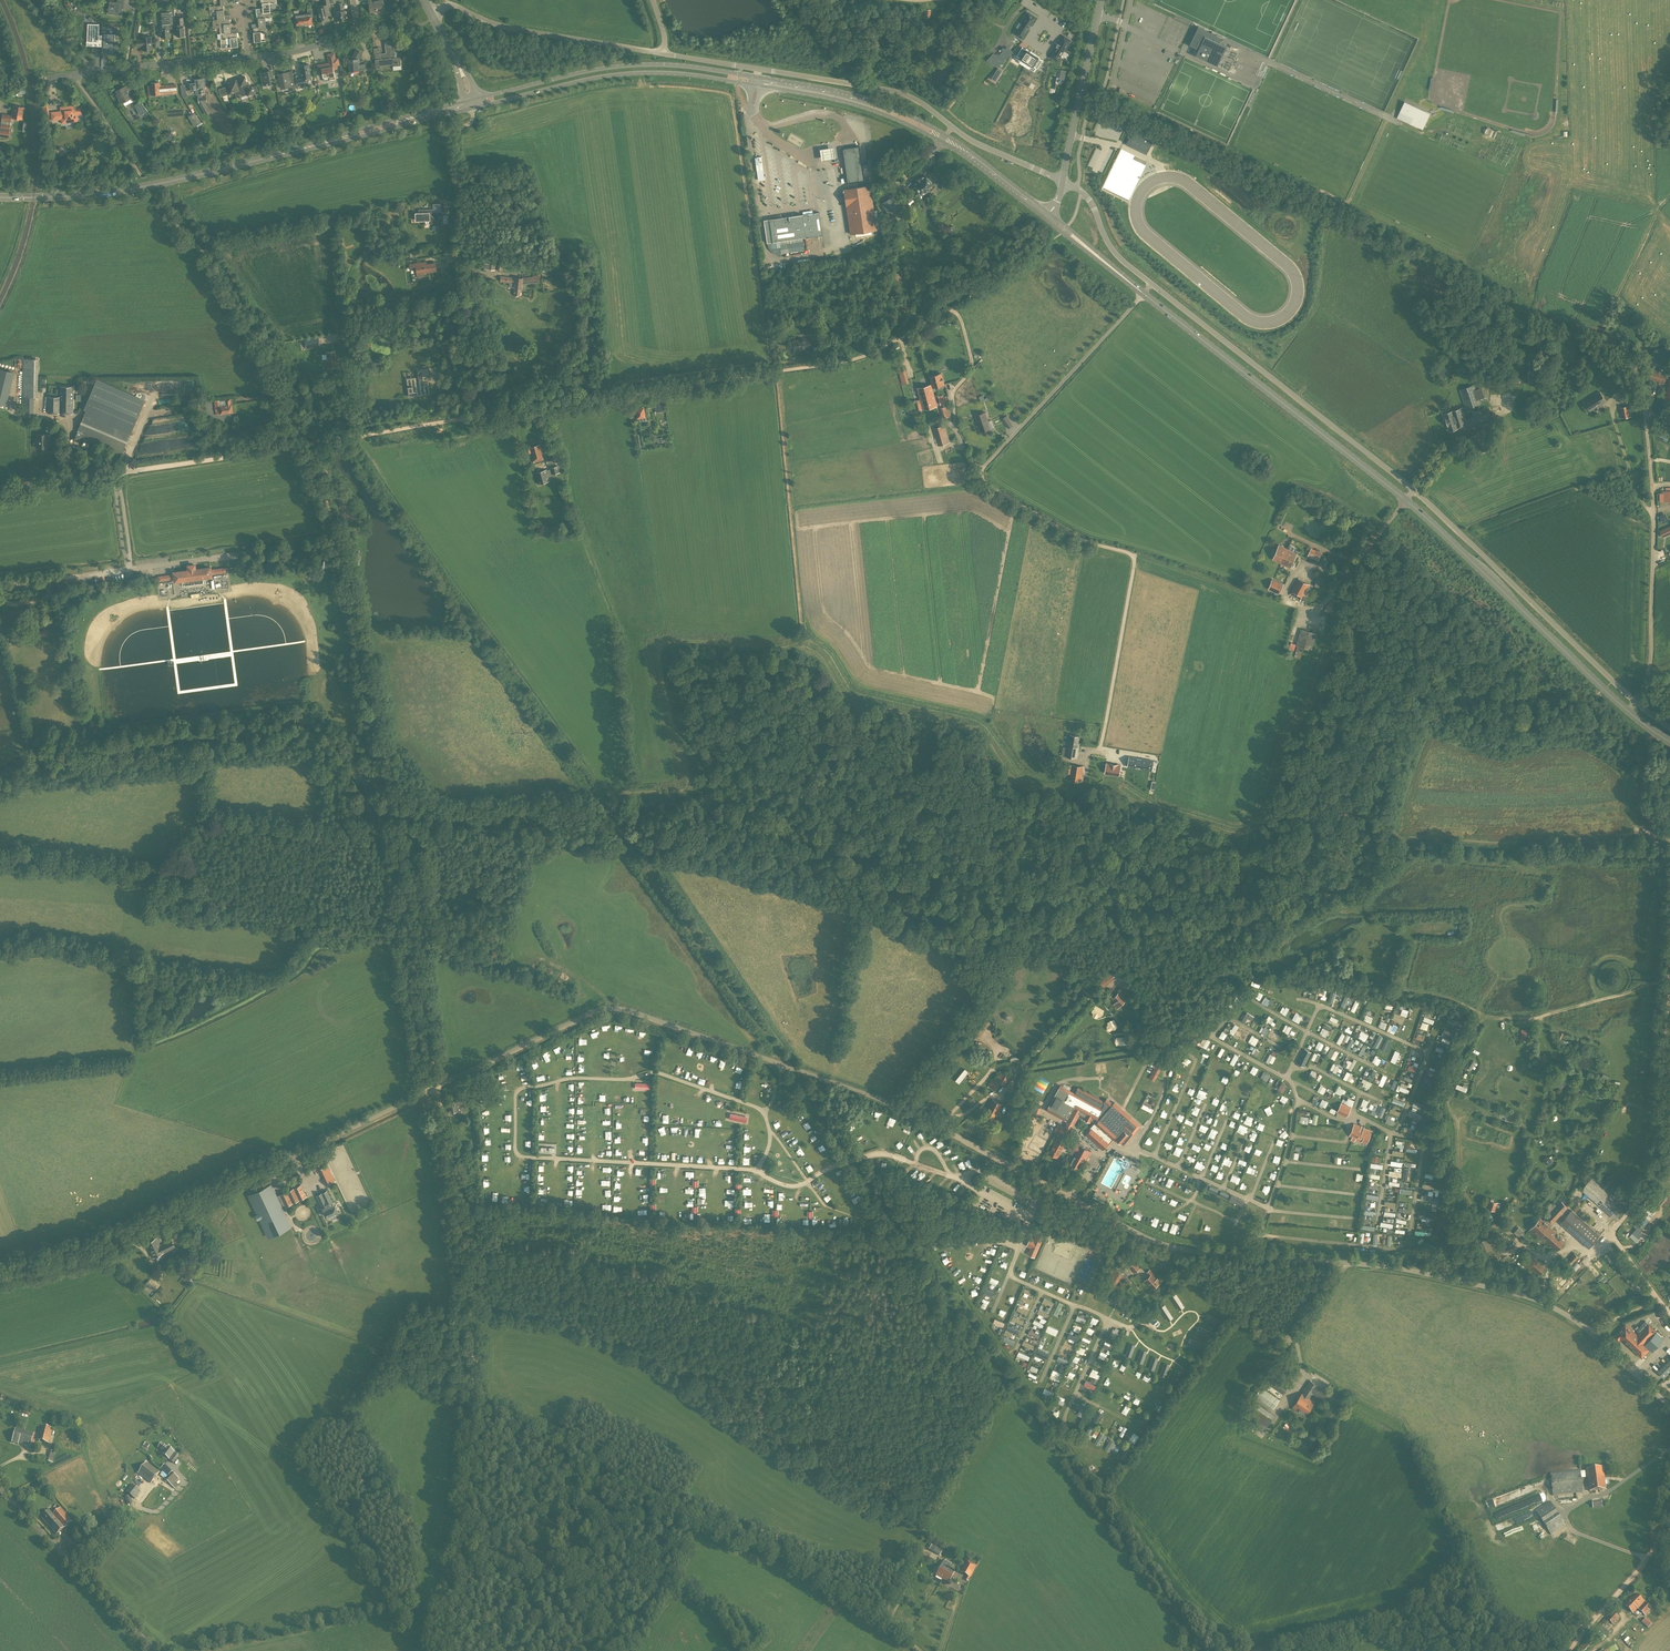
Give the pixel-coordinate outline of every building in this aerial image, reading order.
[(125,1),(114,0),(111,0),(110,8),(114,8),(113,13),(123,14),(125,1)] [(263,13),(270,12),(269,3),(276,3),(276,0),(262,0),(263,13)] [(323,5),(320,6),(321,8),(317,8),(320,22),(329,20),(327,14),(330,14),(328,7),(331,6),(330,0),(322,0),(323,5)] [(369,3),(371,12),(377,11),(377,9),(382,8),(381,0),(373,0),(373,3),(369,3)] [(338,15),(339,20),(346,20),(345,11),(343,11),(342,2),(337,3),(339,11),(336,12),(337,15),(338,15)] [(213,20),(216,20),(225,19),(223,5),(221,5),(209,6),(210,12),(217,11),(217,16),(213,17),(213,20)] [(308,14),(304,15),(305,24),(312,23),(311,17),(313,17),(312,9),(307,9),(308,14)] [(922,18),(926,18),(926,17),(930,18),(931,9),(925,9),(924,16),(922,16),(922,18)] [(305,24),(304,15),(299,15),(299,10),(294,10),(295,18),(296,18),(297,25),(305,24)] [(161,34),(162,34),(163,37),(169,37),(169,29),(173,28),(172,15),(172,12),(160,13),(161,28),(161,34)] [(258,13),(259,27),(266,27),(265,18),(272,17),(272,12),(270,12),(263,13),(258,13)] [(1016,32),(1013,37),(1020,42),(1026,32),(1027,32),(1029,29),(1028,29),(1033,21),(1026,16),(1019,27),(1020,28),(1017,33),(1016,32)] [(183,17),(176,18),(177,23),(175,23),(176,28),(175,28),(176,33),(177,32),(177,36),(184,35),(183,27),(180,27),(180,24),(184,23),(183,17)] [(224,25),(224,33),(231,33),(230,19),(225,19),(216,20),(216,25),(224,25)] [(87,24),(87,41),(98,41),(98,23),(87,24)] [(1234,47),(1233,47),(1231,46),(1230,48),(1220,43),(1222,38),(1199,26),(1189,45),(1199,50),(1198,52),(1195,50),(1193,54),(1222,68),(1228,71),(1238,51),(1234,49),(1234,47)] [(266,27),(259,27),(253,28),(254,42),(261,41),(261,32),(268,32),(267,27),(266,27)] [(103,33),(104,47),(107,46),(107,48),(115,48),(114,32),(103,33)] [(224,33),(220,34),(221,44),(221,48),(228,47),(238,46),(237,32),(231,33),(224,33)] [(140,46),(143,45),(143,50),(152,49),(151,36),(142,37),(142,39),(136,39),(137,46),(140,46)] [(1057,47),(1050,57),(1058,61),(1061,56),(1060,55),(1063,50),(1064,51),(1069,44),(1062,39),(1059,43),(1058,43),(1056,46),(1057,47)] [(374,54),(375,66),(383,65),(392,64),(392,63),(401,62),(400,57),(395,57),(394,41),(385,42),(385,49),(387,48),(387,54),(381,54),(381,53),(374,54)] [(1022,47),(1017,56),(1020,58),(1020,59),(1021,59),(1019,63),(1024,66),(1033,53),(1031,51),(1030,51),(1026,49),(1022,47)] [(365,70),(364,63),(360,64),(359,58),(363,52),(357,48),(351,59),(348,59),(349,71),(365,70)] [(323,77),(329,76),(329,78),(335,77),(333,69),(337,68),(334,53),(331,54),(332,61),(329,62),(329,63),(318,65),(319,72),(322,71),(323,77)] [(1033,53),(1024,66),(1030,69),(1032,66),(1033,67),(1037,69),(1043,60),(1039,58),(1039,57),(1035,55),(1035,54),(1033,53)] [(296,79),(298,90),(304,88),(303,85),(308,84),(306,78),(311,77),(309,64),(300,66),(303,78),(296,79)] [(261,73),(263,84),(274,82),(272,71),(261,73)] [(281,87),(291,86),(292,90),(295,89),(293,78),(290,78),(289,72),(279,74),(280,78),(278,79),(278,78),(279,84),(281,84),(281,87)] [(248,83),(245,76),(238,79),(239,80),(236,81),(226,84),(230,94),(235,92),(237,97),(244,95),(243,93),(247,92),(248,95),(255,93),(252,86),(250,87),(249,82),(248,83)] [(202,93),(200,78),(194,79),(194,82),(188,83),(189,90),(196,89),(196,88),(198,87),(199,94),(202,93)] [(148,86),(149,95),(177,92),(176,84),(160,86),(159,82),(151,83),(151,86),(148,86)] [(116,94),(119,100),(120,99),(121,98),(123,102),(131,98),(133,101),(137,99),(130,87),(127,89),(126,86),(117,91),(118,94),(117,94),(116,94)] [(135,105),(140,115),(148,111),(141,101),(135,105)] [(1401,112),(1413,118),(1411,124),(1421,129),(1428,114),(1405,103),(1401,112)] [(78,121),(77,115),(82,115),(81,106),(77,107),(76,105),(62,106),(60,109),(60,111),(51,112),(52,120),(61,119),(62,123),(78,121)] [(8,137),(10,117),(22,119),(24,107),(12,106),(11,115),(2,114),(0,129),(0,136),(8,137)] [(276,115),(279,113),(282,118),(285,116),(280,107),(273,111),(276,115)] [(190,116),(196,126),(203,122),(196,112),(190,116)] [(1489,127),(1487,134),(1496,137),(1498,130),(1489,127)] [(1133,131),(1127,143),(1147,153),(1153,140),(1133,131)] [(833,145),(819,146),(821,158),(834,156),(833,145)] [(848,183),(864,180),(859,147),(847,149),(847,148),(844,149),(843,150),(846,166),(848,183)] [(763,161),(757,162),(759,176),(765,175),(763,161)] [(932,184),(924,174),(920,177),(916,179),(917,180),(912,184),(917,189),(911,194),(915,198),(924,191),(925,192),(929,189),(928,187),(932,184)] [(844,189),(845,201),(850,234),(876,230),(869,185),(848,188),(844,189)] [(913,199),(904,189),(900,193),(908,203),(913,199)] [(882,203),(891,218),(900,212),(891,197),(882,203)] [(429,218),(429,223),(438,222),(438,215),(440,215),(440,211),(441,211),(440,204),(433,204),(433,209),(420,210),(420,213),(415,213),(415,220),(425,219),(425,218),(429,218)] [(802,215),(806,237),(822,235),(819,212),(802,215)] [(806,237),(802,215),(791,216),(792,221),(781,222),(781,221),(770,222),(770,219),(763,220),(767,243),(806,237)] [(952,231),(956,229),(953,225),(947,229),(950,234),(953,233),(952,231)] [(424,262),(409,264),(410,267),(416,266),(417,274),(426,272),(426,271),(436,270),(435,263),(431,263),(431,264),(425,265),(424,262)] [(514,295),(520,296),(521,284),(534,283),(534,281),(539,280),(538,275),(533,276),(533,277),(522,278),(513,277),(513,278),(501,276),(500,281),(509,282),(509,284),(511,287),(515,287),(514,295)] [(819,335),(818,329),(815,329),(814,325),(807,326),(808,328),(805,328),(807,337),(809,336),(809,337),(816,336),(816,335),(819,335)] [(305,339),(306,344),(312,343),(313,347),(320,346),(318,337),(305,339)] [(809,338),(793,340),(794,350),(811,348),(809,338)] [(326,360),(327,368),(339,367),(338,359),(336,359),(335,351),(327,352),(328,359),(326,360)] [(38,397),(39,358),(23,358),(22,412),(34,412),(34,397),(38,397)] [(1527,383),(1540,384),(1541,368),(1528,367),(1527,383)] [(7,404),(15,371),(0,368),(0,403),(7,404)] [(1656,381),(1659,382),(1658,383),(1664,385),(1667,372),(1662,371),(1652,368),(1648,380),(1655,382),(1656,381)] [(417,371),(418,377),(406,378),(407,384),(409,393),(416,392),(416,395),(430,393),(428,385),(421,386),(420,381),(430,379),(429,375),(423,376),(422,370),(417,371)] [(901,371),(903,384),(910,383),(909,370),(901,371)] [(931,376),(932,380),(930,381),(933,391),(936,390),(935,387),(937,387),(937,386),(944,384),(941,374),(931,376)] [(76,435),(73,440),(78,442),(80,437),(121,454),(133,428),(137,417),(145,400),(97,380),(85,408),(87,408),(76,435)] [(1459,390),(1466,409),(1481,404),(1480,402),(1474,384),(1459,390)] [(917,389),(920,399),(934,395),(931,385),(917,389)] [(60,386),(60,397),(48,396),(48,412),(73,413),(74,386),(60,386)] [(1606,402),(1599,391),(1590,397),(1591,398),(1584,402),(1589,411),(1596,407),(1597,407),(1606,402)] [(934,395),(920,399),(923,410),(937,406),(934,395)] [(939,398),(941,405),(947,403),(946,396),(939,398)] [(225,399),(226,405),(219,405),(219,400),(215,401),(216,414),(233,412),(232,404),(234,404),(233,398),(225,399)] [(195,402),(192,410),(199,412),(201,404),(195,402)] [(948,405),(943,408),(946,415),(952,412),(948,405)] [(1629,405),(1619,407),(1621,419),(1631,417),(1629,405)] [(644,412),(643,407),(636,408),(637,417),(642,416),(642,421),(646,420),(645,412),(644,412)] [(1462,407),(1444,413),(1450,431),(1463,426),(1464,428),(1491,419),(1487,407),(1472,412),(1473,416),(1466,419),(1462,407)] [(160,409),(160,416),(175,415),(174,408),(160,409)] [(985,412),(976,415),(978,422),(978,421),(979,422),(979,424),(982,431),(990,428),(988,421),(985,412)] [(1013,425),(1006,416),(1002,418),(1008,428),(1013,425)] [(945,424),(933,428),(938,446),(950,442),(945,424)] [(48,434),(36,434),(37,447),(49,447),(48,434)] [(530,447),(526,448),(527,453),(531,452),(534,463),(543,460),(539,444),(529,447),(530,447)] [(545,456),(548,465),(555,463),(552,453),(545,456)] [(534,472),(537,484),(550,481),(549,476),(552,475),(552,474),(560,472),(558,465),(549,468),(549,469),(547,470),(546,469),(534,472)] [(1660,530),(1662,537),(1669,533),(1669,526),(1660,530)] [(1272,559),(1282,563),(1288,549),(1279,545),(1272,559)] [(1312,547),(1308,556),(1318,561),(1322,552),(1312,547)] [(1288,549),(1282,563),(1290,567),(1297,553),(1288,549)] [(174,572),(174,574),(175,579),(175,581),(183,580),(184,585),(204,583),(203,577),(211,576),(211,574),(227,572),(227,571),(227,567),(210,569),(210,567),(195,569),(195,565),(188,565),(189,570),(174,572)] [(1273,577),(1278,568),(1275,567),(1272,572),(1269,570),(1267,574),(1273,577)] [(1317,576),(1313,585),(1319,588),(1323,579),(1317,576)] [(1283,584),(1272,579),(1268,589),(1279,594),(1283,584)] [(1309,585),(1298,579),(1290,594),(1301,600),(1309,585)] [(1297,646),(1294,657),(1299,658),(1302,648),(1312,650),(1317,633),(1301,628),(1296,645),(1297,646)] [(87,729),(81,731),(84,739),(90,738),(87,729)] [(1065,756),(1077,758),(1079,744),(1078,744),(1080,736),(1070,734),(1069,742),(1068,742),(1065,756)] [(1130,757),(1128,767),(1135,768),(1136,766),(1141,767),(1141,769),(1147,770),(1147,768),(1152,768),(1153,761),(1142,759),(1142,762),(1136,761),(1137,758),(1130,757)] [(1105,769),(1105,773),(1119,775),(1120,772),(1121,765),(1117,765),(1110,763),(1107,763),(1105,769)] [(1065,764),(1063,772),(1068,773),(1067,778),(1069,779),(1069,780),(1081,782),(1084,766),(1072,764),(1072,765),(1065,764)] [(1116,978),(1113,974),(1118,971),(1115,967),(1101,977),(1098,979),(1103,986),(1116,978)] [(1112,994),(1109,997),(1115,1002),(1114,1003),(1118,1008),(1127,998),(1120,991),(1115,996),(1112,994)] [(1342,1005),(1347,1007),(1352,995),(1347,993),(1342,1005)] [(1274,1003),(1276,999),(1273,997),(1272,999),(1266,996),(1263,1002),(1269,1006),(1271,1002),(1274,1003)] [(1357,998),(1352,1010),(1357,1012),(1361,1000),(1357,998)] [(1402,1014),(1408,1016),(1410,1010),(1404,1008),(1402,1014)] [(1260,1022),(1262,1018),(1248,1011),(1244,1021),(1247,1022),(1250,1017),(1260,1022)] [(1300,1015),(1301,1013),(1298,1011),(1294,1019),(1300,1023),(1304,1017),(1300,1015)] [(1365,1019),(1372,1023),(1375,1017),(1368,1014),(1365,1019)] [(1274,1021),(1276,1018),(1270,1015),(1267,1020),(1275,1025),(1277,1022),(1274,1021)] [(1401,1016),(1399,1023),(1405,1025),(1407,1018),(1401,1016)] [(1463,1026),(1464,1022),(1450,1017),(1449,1021),(1463,1026)] [(1382,1020),(1380,1026),(1386,1029),(1389,1023),(1382,1020)] [(1421,1027),(1428,1030),(1430,1023),(1423,1021),(1421,1027)] [(1324,1027),(1321,1034),(1327,1037),(1330,1031),(1333,1032),(1335,1028),(1322,1022),(1321,1025),(1324,1027)] [(1231,1032),(1235,1034),(1241,1026),(1237,1023),(1231,1032)] [(1290,1033),(1293,1027),(1287,1024),(1284,1030),(1290,1033)] [(1267,1035),(1270,1029),(1263,1026),(1260,1031),(1267,1035)] [(1443,1035),(1453,1038),(1455,1031),(1446,1028),(1443,1035)] [(1272,1030),(1269,1036),(1275,1039),(1278,1033),(1272,1030)] [(1363,1030),(1359,1036),(1367,1040),(1370,1034),(1363,1030)] [(1225,1040),(1229,1034),(1224,1031),(1220,1036),(1225,1040)] [(1343,1032),(1338,1042),(1342,1044),(1347,1034),(1343,1032)] [(1256,1045),(1260,1038),(1254,1034),(1250,1041),(1256,1045)] [(1379,1048),(1385,1036),(1380,1034),(1375,1046),(1379,1048)] [(1448,1042),(1451,1043),(1452,1040),(1444,1036),(1442,1042),(1447,1044),(1448,1042)] [(1204,1037),(1201,1045),(1208,1049),(1212,1041),(1204,1037)] [(1347,1047),(1351,1049),(1356,1040),(1352,1038),(1347,1047)] [(1263,1047),(1269,1050),(1272,1045),(1267,1041),(1263,1047)] [(1364,1055),(1369,1045),(1366,1043),(1360,1053),(1364,1055)] [(1253,1053),(1258,1056),(1261,1050),(1256,1047),(1253,1053)] [(1297,1063),(1304,1066),(1311,1052),(1304,1048),(1297,1063)] [(1318,1062),(1322,1054),(1316,1052),(1313,1059),(1318,1062)] [(1236,1053),(1232,1063),(1236,1065),(1240,1055),(1236,1053)] [(1379,1065),(1383,1059),(1377,1055),(1373,1061),(1379,1065)] [(1166,1059),(1160,1056),(1149,1078),(1154,1081),(1166,1059)] [(1212,1063),(1219,1066),(1222,1060),(1215,1057),(1212,1063)] [(1346,1062),(1344,1065),(1353,1070),(1358,1061),(1355,1059),(1354,1061),(1351,1060),(1349,1064),(1346,1062)] [(1331,1069),(1338,1073),(1342,1066),(1339,1064),(1338,1065),(1335,1063),(1331,1069)] [(1198,1072),(1204,1074),(1207,1066),(1201,1064),(1198,1072)] [(1370,1079),(1374,1081),(1379,1071),(1375,1069),(1370,1079)] [(1001,1071),(997,1080),(1005,1084),(1010,1075),(1001,1071)] [(1269,1080),(1272,1075),(1264,1071),(1262,1076),(1269,1080)] [(1345,1078),(1351,1081),(1354,1074),(1348,1071),(1345,1078)] [(1117,1073),(1114,1081),(1120,1083),(1123,1075),(1117,1073)] [(1385,1086),(1389,1076),(1385,1074),(1380,1084),(1385,1086)] [(991,1078),(987,1086),(996,1091),(1001,1083),(991,1078)] [(1365,1082),(1364,1086),(1371,1088),(1373,1081),(1364,1078),(1363,1082),(1365,1082)] [(1279,1089),(1285,1093),(1290,1085),(1284,1081),(1279,1089)] [(1399,1089),(1409,1093),(1411,1089),(1408,1088),(1409,1084),(1403,1081),(1399,1089)] [(1060,1085),(1047,1110),(1064,1119),(1067,1115),(1070,1116),(1067,1121),(1074,1124),(1080,1112),(1096,1120),(1086,1131),(1087,1133),(1086,1134),(1104,1150),(1113,1139),(1112,1139),(1115,1136),(1118,1138),(1117,1140),(1121,1144),(1122,1143),(1125,1145),(1134,1133),(1141,1125),(1131,1117),(1114,1102),(1113,1104),(1107,1099),(1104,1101),(1083,1090),(1085,1086),(1079,1082),(1076,1088),(1068,1084),(1067,1087),(1072,1090),(1072,1091),(1060,1085)] [(1119,1086),(1111,1082),(1108,1087),(1116,1091),(1119,1086)] [(1464,1083),(1462,1089),(1468,1091),(1470,1086),(1464,1083)] [(1325,1094),(1328,1087),(1322,1084),(1319,1090),(1325,1094)] [(1160,1094),(1162,1088),(1155,1085),(1153,1090),(1160,1094)] [(1189,1086),(1186,1094),(1196,1098),(1199,1090),(1189,1086)] [(1343,1095),(1345,1088),(1339,1086),(1337,1092),(1343,1095)] [(1218,1089),(1216,1094),(1223,1097),(1225,1091),(1218,1089)] [(1010,1095),(1009,1107),(1022,1108),(1023,1096),(1010,1095)] [(1256,1109),(1259,1100),(1253,1098),(1249,1107),(1256,1109)] [(1324,1098),(1321,1104),(1327,1108),(1330,1102),(1324,1098)] [(987,1110),(984,1117),(992,1122),(996,1114),(997,1115),(1003,1104),(992,1099),(986,1110),(987,1110)] [(1197,1099),(1194,1105),(1202,1108),(1204,1103),(1197,1099)] [(458,1107),(463,1106),(463,1100),(450,1102),(452,1112),(459,1111),(458,1107)] [(1414,1105),(1424,1109),(1426,1105),(1415,1101),(1414,1105)] [(1341,1102),(1337,1112),(1346,1117),(1351,1107),(1341,1102)] [(1029,1112),(1040,1114),(1041,1107),(1031,1105),(1029,1112)] [(1008,1108),(1007,1116),(1018,1117),(1019,1109),(1008,1108)] [(1216,1123),(1219,1124),(1224,1113),(1220,1111),(1216,1123)] [(1412,1111),(1410,1114),(1422,1119),(1423,1115),(1412,1111)] [(1392,1120),(1394,1115),(1388,1113),(1387,1118),(1388,1118),(1387,1122),(1396,1124),(1396,1121),(1392,1120)] [(730,1115),(729,1120),(746,1123),(747,1118),(730,1115)] [(1183,1125),(1184,1121),(1175,1118),(1173,1124),(1178,1126),(1179,1124),(1183,1125)] [(1208,1129),(1210,1124),(1204,1121),(1200,1130),(1209,1134),(1210,1130),(1208,1129)] [(1056,1136),(1055,1139),(1063,1144),(1071,1129),(1065,1125),(1064,1127),(1058,1123),(1053,1131),(1060,1135),(1059,1137),(1056,1136)] [(1356,1139),(1366,1143),(1372,1130),(1354,1124),(1349,1136),(1352,1137),(1351,1140),(1354,1142),(1356,1139)] [(1191,1135),(1193,1128),(1185,1126),(1183,1132),(1191,1135)] [(861,1143),(869,1146),(871,1139),(863,1136),(861,1143)] [(1063,1144),(1055,1139),(1053,1143),(1054,1143),(1049,1153),(1057,1157),(1063,1144)] [(1070,1164),(1078,1168),(1083,1160),(1086,1161),(1091,1151),(1069,1139),(1065,1146),(1072,1149),(1070,1153),(1075,1156),(1070,1164)] [(1223,1141),(1219,1150),(1224,1153),(1228,1144),(1223,1141)] [(1276,1153),(1283,1155),(1285,1149),(1279,1147),(1276,1153)] [(1115,1150),(1112,1155),(1121,1160),(1124,1154),(1115,1150)] [(1316,1154),(1316,1161),(1324,1161),(1324,1152),(1319,1152),(1319,1154),(1316,1154)] [(1225,1163),(1232,1167),(1235,1161),(1228,1158),(1225,1163)] [(1259,1168),(1262,1162),(1256,1159),(1253,1165),(1259,1168)] [(1255,1172),(1256,1169),(1252,1168),(1253,1164),(1250,1163),(1248,1169),(1250,1170),(1248,1174),(1256,1176),(1257,1173),(1255,1172)] [(327,1165),(322,1168),(329,1183),(335,1181),(327,1165)] [(1220,1171),(1227,1175),(1230,1169),(1223,1166),(1220,1171)] [(1179,1177),(1181,1171),(1175,1168),(1173,1174),(1179,1177)] [(1218,1173),(1216,1180),(1224,1183),(1227,1176),(1218,1173)] [(1597,1176),(1601,1181),(1600,1183),(1592,1176),(1581,1189),(1614,1218),(1625,1205),(1627,1204),(1608,1187),(1609,1186),(1606,1183),(1604,1186),(1603,1186),(1605,1183),(1602,1181),(1604,1179),(1598,1174),(1597,1176)] [(268,1182),(247,1192),(267,1234),(288,1223),(281,1208),(292,1203),(307,1196),(301,1184),(287,1191),(276,1197),(268,1182)] [(327,1190),(317,1195),(322,1206),(324,1210),(323,1211),(326,1217),(338,1211),(335,1205),(334,1206),(332,1201),(327,1190)] [(1266,1201),(1268,1196),(1261,1193),(1259,1198),(1266,1201)] [(1229,1200),(1242,1206),(1245,1201),(1231,1194),(1229,1200)] [(1209,1196),(1207,1203),(1213,1205),(1215,1199),(1209,1196)] [(1485,1207),(1495,1210),(1498,1202),(1490,1199),(1489,1202),(1487,1202),(1485,1207)] [(1539,1238),(1540,1236),(1556,1250),(1565,1240),(1550,1226),(1547,1223),(1549,1220),(1552,1223),(1568,1207),(1561,1200),(1556,1205),(1553,1201),(1551,1203),(1547,1207),(1549,1210),(1550,1212),(1543,1220),(1540,1217),(1529,1229),(1539,1238)] [(1633,1226),(1636,1228),(1629,1236),(1636,1241),(1642,1233),(1640,1231),(1656,1211),(1650,1206),(1649,1207),(1646,1205),(1641,1212),(1643,1214),(1633,1226)] [(1560,1223),(1588,1248),(1600,1235),(1571,1210),(1560,1223)] [(1252,1223),(1255,1216),(1247,1213),(1245,1220),(1252,1223)] [(1282,1224),(1290,1224),(1291,1215),(1283,1214),(1282,1224)] [(1209,1230),(1214,1231),(1217,1218),(1209,1215),(1207,1224),(1211,1225),(1209,1230)] [(1342,1227),(1342,1225),(1338,1225),(1339,1218),(1331,1218),(1330,1227),(1342,1227)] [(1520,1227),(1516,1232),(1521,1236),(1525,1231),(1520,1227)] [(178,1235),(182,1241),(188,1238),(185,1231),(178,1235)] [(1027,1254),(1034,1256),(1043,1236),(1036,1233),(1033,1240),(1029,1238),(1026,1245),(1030,1247),(1027,1254)] [(156,1238),(147,1242),(151,1250),(154,1256),(163,1252),(164,1253),(175,1247),(171,1238),(159,1244),(158,1242),(162,1240),(159,1236),(156,1238)] [(1531,1255),(1529,1253),(1521,1262),(1528,1267),(1537,1275),(1538,1273),(1540,1274),(1545,1267),(1531,1255)] [(1574,1253),(1565,1264),(1565,1265),(1563,1269),(1566,1271),(1579,1257),(1574,1253)] [(1135,1262),(1129,1267),(1134,1274),(1141,1268),(1135,1262)] [(1119,1280),(1121,1275),(1122,1276),(1124,1273),(1113,1266),(1109,1274),(1110,1275),(1103,1286),(1112,1292),(1119,1280)] [(1157,1278),(1150,1270),(1146,1272),(1150,1276),(1144,1281),(1148,1285),(1148,1284),(1152,1289),(1161,1281),(1158,1277),(1157,1278)] [(1166,1280),(1171,1284),(1175,1280),(1171,1275),(1166,1280)] [(1558,1283),(1563,1288),(1565,1286),(1564,1285),(1570,1279),(1566,1275),(1558,1283)] [(998,1285),(1000,1280),(993,1276),(990,1282),(998,1285)] [(188,1277),(184,1283),(189,1286),(193,1281),(188,1277)] [(988,1287),(986,1293),(994,1297),(997,1291),(988,1287)] [(1172,1296),(1180,1310),(1186,1307),(1178,1293),(1172,1296)] [(1023,1295),(1022,1299),(1034,1303),(1035,1299),(1023,1295)] [(1051,1313),(1056,1302),(1045,1298),(1044,1302),(1049,1305),(1046,1311),(1051,1313)] [(1060,1301),(1056,1314),(1059,1315),(1061,1312),(1062,1312),(1065,1303),(1060,1301)] [(1020,1306),(1018,1309),(1029,1314),(1031,1311),(1020,1306)] [(1174,1318),(1170,1308),(1164,1310),(1169,1321),(1174,1318)] [(1049,1317),(1051,1313),(1040,1309),(1039,1313),(1049,1317)] [(1206,1320),(1221,1325),(1223,1319),(1208,1314),(1206,1320)] [(1013,1319),(1024,1324),(1026,1320),(1015,1315),(1013,1319)] [(1086,1323),(1088,1319),(1078,1315),(1077,1319),(1086,1323)] [(1097,1324),(1100,1319),(1094,1316),(1092,1322),(1097,1324)] [(997,1318),(995,1322),(1005,1327),(1006,1323),(997,1318)] [(1036,1319),(1034,1322),(1044,1328),(1046,1324),(1036,1319)] [(1625,1324),(1613,1337),(1618,1341),(1622,1338),(1624,1339),(1623,1340),(1642,1357),(1649,1348),(1652,1351),(1663,1338),(1648,1324),(1645,1321),(1637,1330),(1640,1333),(1638,1335),(1625,1324)] [(1050,1325),(1047,1331),(1057,1335),(1060,1329),(1050,1325)] [(1200,1326),(1198,1332),(1208,1336),(1210,1330),(1200,1326)] [(1007,1336),(1005,1341),(1016,1344),(1017,1339),(1007,1336)] [(1203,1350),(1206,1344),(1191,1338),(1189,1344),(1203,1350)] [(1025,1340),(1023,1344),(1034,1349),(1036,1344),(1025,1340)] [(1104,1347),(1110,1349),(1112,1343),(1106,1341),(1104,1347)] [(1130,1342),(1127,1355),(1133,1357),(1136,1344),(1130,1342)] [(1048,1359),(1051,1353),(1040,1348),(1037,1353),(1048,1359)] [(1071,1357),(1073,1351),(1064,1348),(1062,1354),(1071,1357)] [(1138,1361),(1144,1363),(1149,1351),(1142,1349),(1138,1361)] [(1029,1360),(1031,1356),(1020,1351),(1018,1355),(1029,1360)] [(1102,1351),(1100,1356),(1106,1359),(1108,1354),(1102,1351)] [(1060,1355),(1058,1360),(1068,1364),(1070,1359),(1060,1355)] [(1155,1370),(1160,1358),(1154,1356),(1150,1368),(1155,1370)] [(1657,1371),(1664,1378),(1669,1371),(1669,1358),(1657,1371)] [(1161,1375),(1167,1377),(1171,1364),(1165,1362),(1161,1375)] [(1283,1375),(1288,1379),(1295,1370),(1289,1366),(1283,1375)] [(1101,1374),(1098,1373),(1099,1371),(1094,1368),(1091,1375),(1099,1379),(1101,1374)] [(1060,1381),(1063,1373),(1055,1369),(1051,1376),(1060,1381)] [(1176,1369),(1173,1381),(1178,1382),(1181,1370),(1176,1369)] [(1271,1371),(1254,1396),(1273,1409),(1280,1399),(1290,1384),(1271,1371)] [(1087,1380),(1085,1384),(1095,1389),(1097,1385),(1087,1380)] [(1327,1391),(1310,1380),(1293,1406),(1305,1414),(1314,1401),(1309,1398),(1312,1393),(1322,1399),(1327,1391)] [(1060,1391),(1069,1394),(1071,1387),(1063,1384),(1060,1391)] [(1046,1388),(1044,1392),(1052,1396),(1054,1392),(1046,1388)] [(1076,1408),(1083,1411),(1086,1404),(1079,1401),(1076,1408)] [(1251,1425),(1262,1432),(1274,1414),(1255,1402),(1249,1412),(1256,1417),(1251,1425)] [(1123,1412),(1128,1414),(1132,1407),(1127,1404),(1123,1412)] [(1100,1410),(1093,1421),(1097,1424),(1104,1413),(1100,1410)] [(1106,1427),(1110,1430),(1117,1419),(1113,1417),(1106,1427)] [(1119,1429),(1122,1430),(1120,1434),(1124,1436),(1128,1428),(1121,1424),(1119,1429)] [(40,1425),(36,1439),(49,1443),(53,1429),(40,1425)] [(18,1444),(18,1443),(30,1446),(33,1434),(15,1429),(12,1442),(18,1444)] [(1100,1445),(1106,1434),(1101,1432),(1096,1443),(1100,1445)] [(1136,1443),(1140,1435),(1134,1432),(1130,1439),(1136,1443)] [(1123,1444),(1120,1442),(1119,1443),(1112,1439),(1106,1448),(1111,1451),(1113,1448),(1119,1451),(1123,1444)] [(174,1452),(161,1443),(158,1448),(164,1452),(162,1454),(169,1459),(174,1452)] [(1128,1455),(1132,1449),(1125,1445),(1121,1451),(1128,1455)] [(49,1451),(46,1461),(53,1463),(55,1452),(49,1451)] [(176,1452),(170,1461),(173,1463),(180,1455),(176,1452)] [(146,1463),(138,1473),(151,1483),(159,1473),(146,1463)] [(1603,1467),(1587,1470),(1589,1491),(1606,1489),(1603,1467)] [(1580,1470),(1550,1473),(1552,1496),(1553,1496),(1557,1495),(1576,1493),(1583,1492),(1581,1480),(1580,1470)] [(165,1479),(175,1489),(182,1482),(177,1477),(172,1472),(167,1477),(165,1479)] [(135,1499),(141,1492),(131,1484),(126,1492),(135,1499)] [(1550,1501),(1535,1511),(1551,1535),(1566,1525),(1550,1501)] [(53,1515),(49,1511),(41,1517),(57,1535),(72,1521),(60,1508),(53,1515)] [(82,1523),(74,1530),(79,1535),(87,1528),(90,1524),(86,1520),(82,1523)] [(78,1541),(78,1540),(76,1538),(66,1547),(76,1557),(85,1548),(78,1541)] [(929,1550),(939,1556),(942,1550),(932,1544),(929,1550)] [(83,1551),(88,1555),(93,1550),(89,1545),(83,1551)] [(976,1565),(967,1560),(960,1572),(966,1576),(964,1580),(968,1581),(976,1565)] [(936,1575),(942,1579),(948,1568),(950,1565),(944,1562),(936,1575)] [(948,1568),(942,1579),(948,1582),(954,1572),(948,1568)] [(1633,1614),(1638,1609),(1641,1606),(1642,1607),(1645,1603),(1635,1593),(1624,1605),(1633,1614)] [(1641,1606),(1638,1609),(1645,1615),(1651,1609),(1645,1603),(1642,1607),(1641,1606)] [(1595,1634),(1603,1641),(1611,1632),(1605,1626),(1610,1621),(1613,1625),(1620,1618),(1613,1611),(1598,1626),(1601,1628),(1595,1634)] [(1642,1622),(1648,1628),(1652,1623),(1646,1617),(1642,1622)] [(1587,1643),(1589,1645),(1597,1636),(1595,1634),(1587,1643)] [(1574,1650),(1582,1650),(1585,1648),(1586,1649),(1589,1646),(1584,1641),(1574,1650)]
